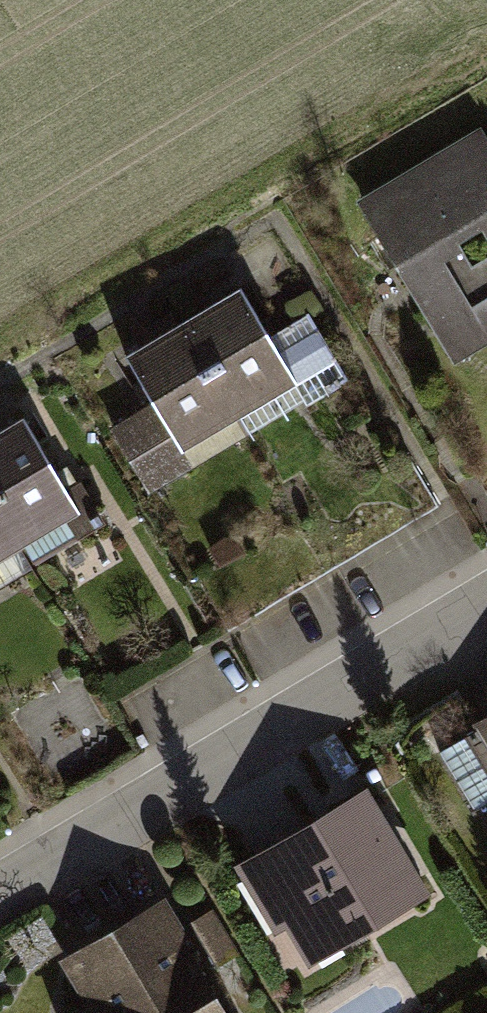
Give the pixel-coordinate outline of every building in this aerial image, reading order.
[(355,199),(447,361),(486,339),(486,137),(482,128),(355,199)] [(180,322),(238,419),(333,363),(306,316),(267,337),(240,290),(180,322)] [(113,431),(151,496),(249,437),(238,419),(180,322),(174,312),(138,332),(146,345),(120,360),(150,409),(113,431)] [(0,434),(0,515),(29,566),(103,525),(93,509),(75,519),(20,423),(0,434)] [(0,515),(0,596),(35,576),(29,566),(0,515)] [(437,748),(477,813),(486,807),(486,718),(437,748)] [(367,781),(238,855),(248,873),(238,879),(270,934),(281,928),(303,965),(431,891),(367,781)] [(62,950),(88,996),(58,1012),(248,1012),(242,1002),(230,1009),(163,892),(62,950)]
